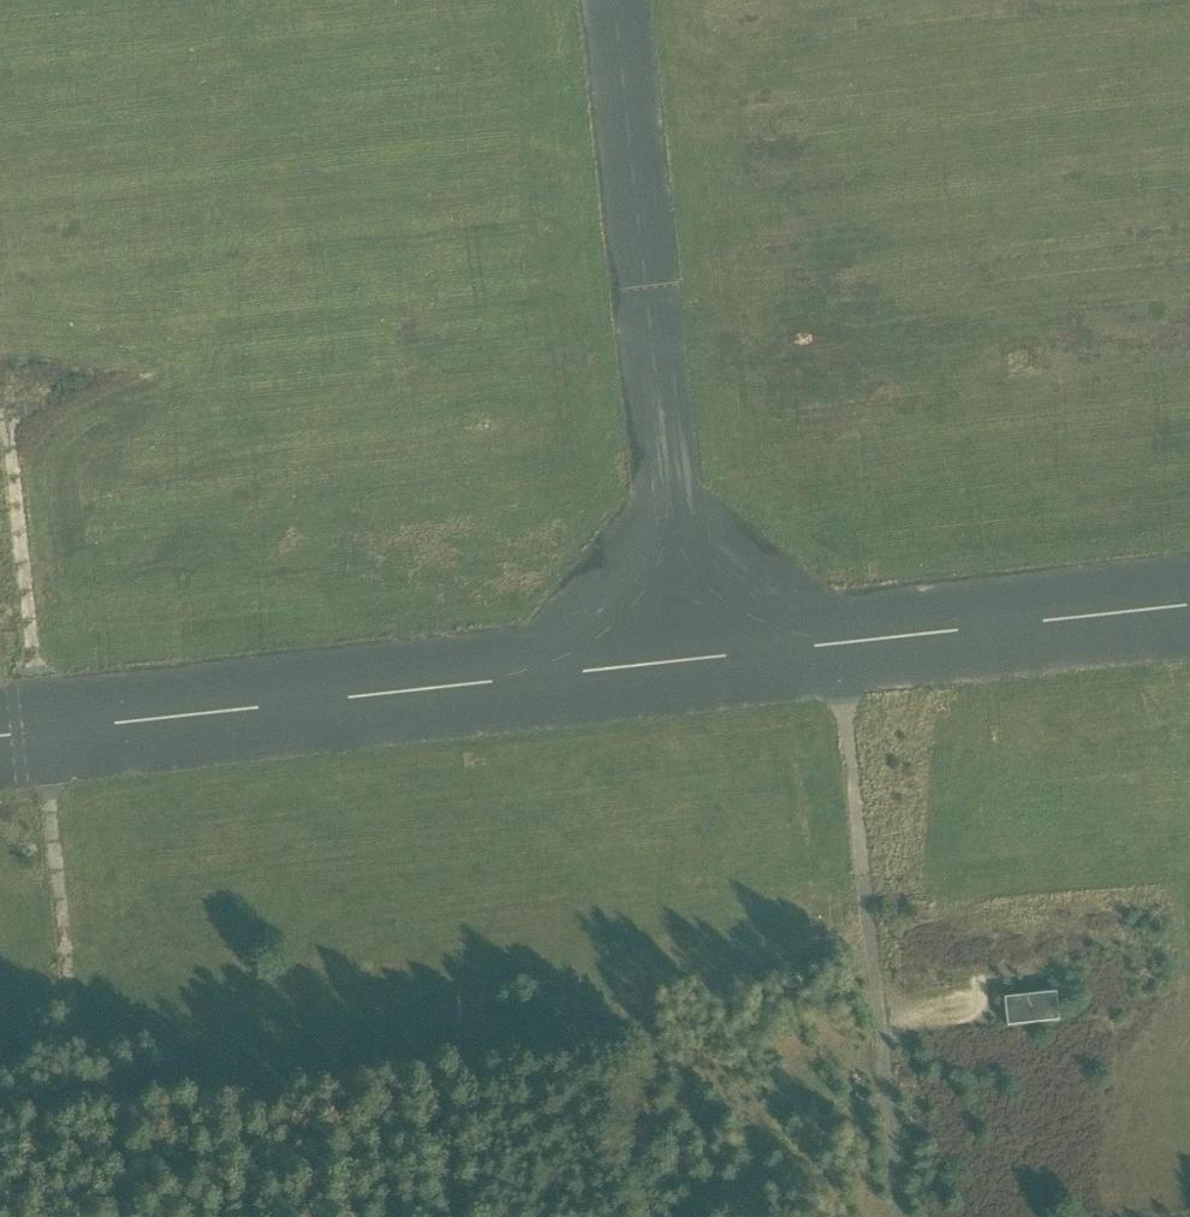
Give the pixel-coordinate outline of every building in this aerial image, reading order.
[(1002,994),(1005,1025),(1055,1021),(1053,990),(1002,994)]
